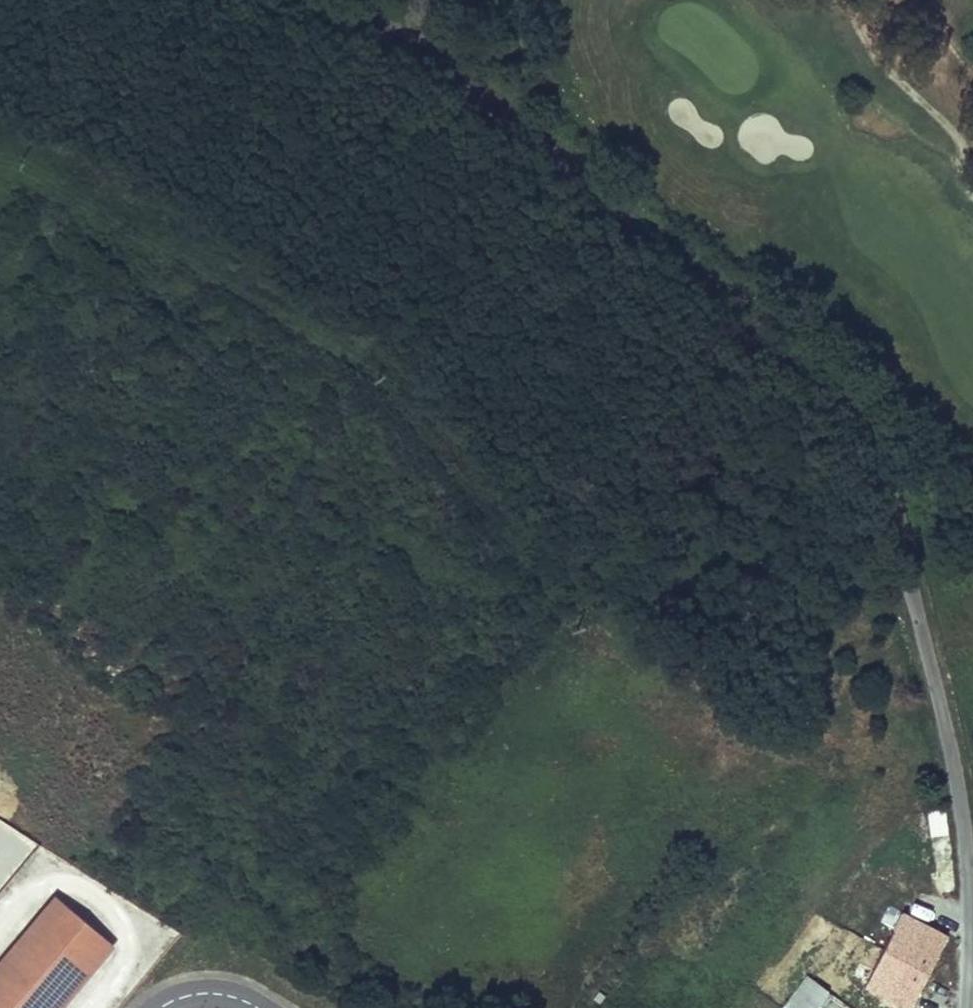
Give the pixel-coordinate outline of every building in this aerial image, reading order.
[(877,875),(865,897),(911,920),(922,897),(877,875)] [(113,945),(56,896),(0,963),(0,1007),(60,1007),(113,945)] [(865,897),(828,966),(869,986),(868,989),(908,1007),(909,1007),(947,938),(911,920),(865,897)] [(806,977),(798,988),(816,1001),(824,989),(806,977)] [(798,988),(784,1007),(811,1007),(816,1001),(798,988)]
